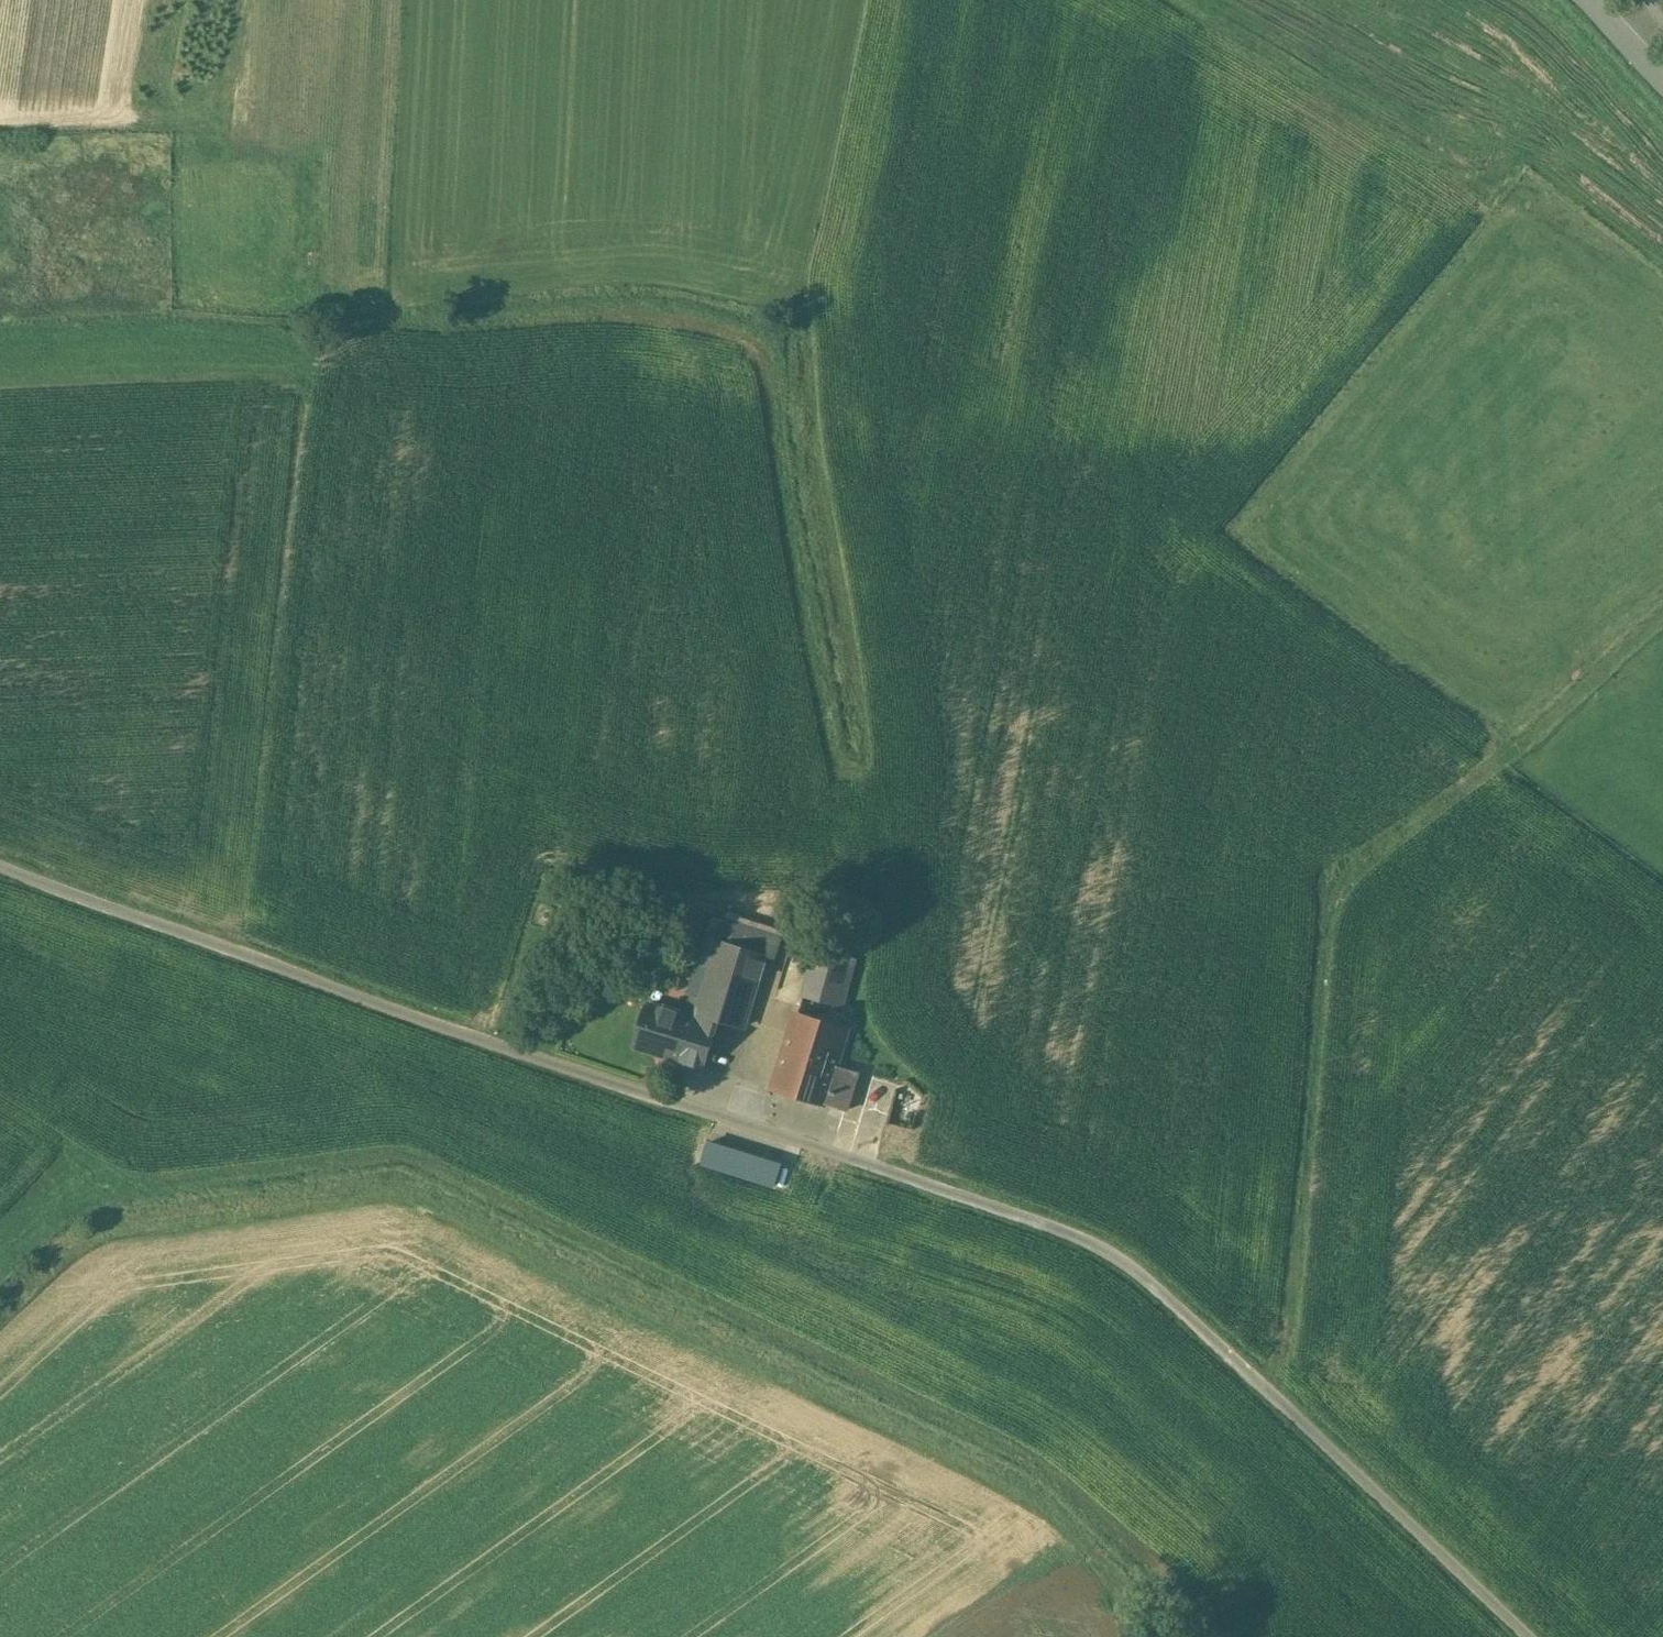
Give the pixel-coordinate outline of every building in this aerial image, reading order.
[(781,939),(724,921),(700,999),(691,996),(691,997),(690,996),(684,1016),(646,1004),(633,1046),(702,1067),(716,1019),(743,1027),(764,956),(775,959),(781,939)] [(854,960),(815,950),(805,983),(845,994),(854,960)] [(845,994),(805,983),(802,995),(842,1005),(845,994)] [(846,1029),(795,1014),(772,1088),(845,1111),(857,1072),(835,1065),(846,1029)] [(779,1168),(722,1150),(716,1168),(773,1186),(779,1168)]
